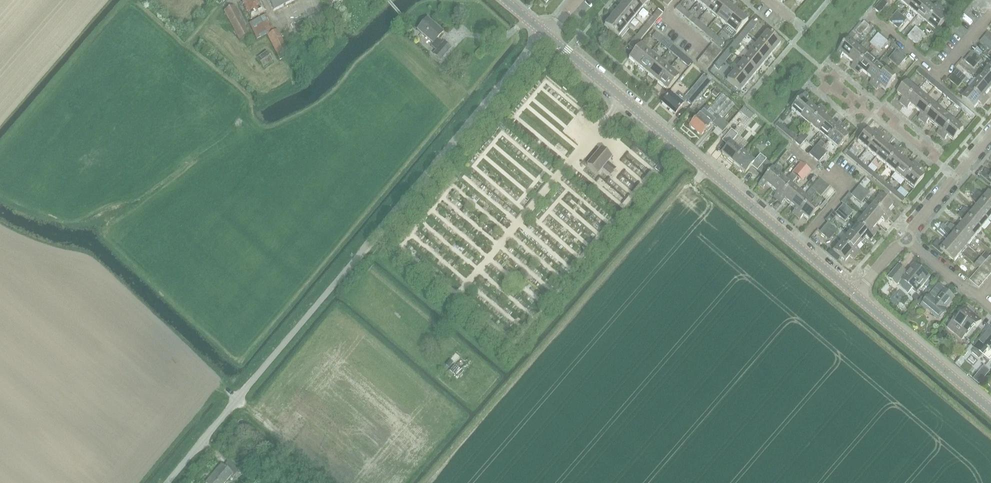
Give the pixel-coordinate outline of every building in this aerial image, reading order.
[(242,2),(251,20),(266,12),(260,0),(246,0),(242,2)] [(274,10),(294,0),(269,0),(274,10)] [(634,18),(642,8),(632,0),(626,0),(621,6),(634,18)] [(642,8),(649,0),(632,0),(642,8)] [(697,3),(707,11),(716,0),(700,0),(697,3)] [(707,11),(717,19),(728,5),(722,0),(716,0),(707,11)] [(876,9),(880,13),(889,3),(884,0),(876,9)] [(910,8),(919,15),(929,4),(924,0),(916,0),(910,8)] [(929,4),(919,15),(928,23),(941,7),(938,4),(934,8),(929,4)] [(675,9),(685,18),(689,13),(679,5),(675,9)] [(728,5),(717,19),(726,26),(737,13),(728,5)] [(240,40),(249,35),(233,6),(224,11),(240,40)] [(613,16),(626,27),(634,18),(621,6),(613,16)] [(941,7),(928,23),(938,31),(941,27),(945,22),(948,19),(942,15),(945,10),(941,7)] [(658,10),(652,17),(657,20),(663,14),(658,10)] [(890,21),(895,25),(903,16),(898,12),(890,21)] [(685,18),(694,26),(698,21),(689,13),(685,18)] [(737,13),(726,26),(736,35),(747,21),(737,13)] [(258,40),(268,35),(280,60),(289,55),(277,30),(275,31),(266,15),(249,23),(258,40)] [(618,37),(626,27),(613,16),(605,26),(618,37)] [(903,16),(895,25),(899,29),(907,20),(903,16)] [(652,17),(644,26),(649,30),(657,20),(652,17)] [(752,20),(744,30),(749,34),(757,24),(760,20),(756,17),(753,20),(752,20)] [(433,43),(430,46),(436,51),(433,54),(441,61),(451,49),(444,43),(443,44),(437,39),(443,32),(427,18),(417,29),(433,43)] [(694,26),(704,34),(708,29),(705,26),(707,24),(701,19),(699,22),(698,21),(694,26)] [(857,32),(861,36),(869,26),(865,22),(857,32)] [(945,22),(941,27),(946,32),(950,26),(945,22)] [(644,26),(637,36),(641,39),(649,30),(644,26)] [(908,36),(909,37),(913,41),(921,31),(916,27),(908,36)] [(704,34),(714,41),(717,37),(708,29),(704,34)] [(744,30),(736,40),(741,44),(749,34),(744,30)] [(921,31),(913,41),(918,45),(926,35),(921,31)] [(652,36),(659,42),(663,38),(656,32),(652,36)] [(759,43),(772,54),(780,44),(767,33),(759,43)] [(871,44),(872,45),(871,47),(873,50),(875,47),(883,38),(879,34),(871,44)] [(628,45),(633,49),(641,39),(637,36),(628,45)] [(714,41),(721,47),(724,43),(717,37),(714,41)] [(990,51),(990,42),(985,37),(981,42),(990,51)] [(659,42),(669,50),(672,46),(663,38),(659,42)] [(883,38),(875,47),(880,52),(888,42),(883,38)] [(736,40),(728,49),(733,53),(741,44),(736,40)] [(844,54),(850,59),(859,48),(850,40),(840,51),(837,56),(840,59),(844,54)] [(751,52),(764,63),(772,54),(759,43),(751,52)] [(640,45),(629,59),(638,67),(650,53),(640,45)] [(708,49),(718,57),(721,53),(712,45),(708,49)] [(669,50),(679,58),(682,54),(672,46),(669,50)] [(851,68),(855,71),(869,55),(859,48),(850,59),(855,64),(851,68)] [(705,53),(714,61),(718,57),(708,49),(705,53)] [(728,49),(720,59),(725,63),(733,53),(728,49)] [(889,59),(894,63),(902,54),(898,50),(889,59)] [(969,56),(979,64),(983,59),(973,51),(969,56)] [(743,61),(756,73),(764,63),(751,52),(743,61)] [(264,67),(272,61),(266,53),(258,59),(264,67)] [(650,53),(638,67),(648,75),(659,61),(650,53)] [(701,58),(710,66),(714,61),(705,53),(701,58)] [(688,66),(692,62),(682,54),(679,58),(688,66)] [(902,54),(894,63),(899,68),(907,58),(902,54)] [(869,55),(855,71),(859,74),(862,70),(868,75),(878,63),(869,55)] [(975,69),(979,64),(969,56),(965,61),(975,69)] [(706,70),(710,66),(701,58),(697,62),(706,70)] [(725,63),(720,59),(714,66),(719,70),(725,63)] [(659,61),(648,75),(657,83),(669,69),(659,61)] [(735,71),(749,82),(756,73),(743,61),(735,71)] [(870,84),(874,87),(887,71),(878,63),(868,75),(874,80),(870,84)] [(917,72),(926,80),(929,76),(919,68),(917,72)] [(669,69),(657,83),(667,91),(678,77),(669,69)] [(953,74),(963,83),(967,78),(957,70),(953,74)] [(749,82),(735,71),(727,81),(740,92),(749,82)] [(887,71),(874,87),(878,90),(881,86),(887,91),(897,79),(887,71)] [(990,90),(990,74),(987,71),(979,80),(990,90)] [(959,88),(963,83),(953,74),(949,80),(959,88)] [(926,80),(935,88),(938,84),(929,76),(926,80)] [(670,93),(661,103),(674,114),(685,101),(685,100),(692,106),(700,97),(712,83),(706,78),(694,92),(687,100),(680,94),(679,95),(676,99),(670,93)] [(971,89),(987,103),(990,99),(986,96),(990,90),(979,80),(971,89)] [(900,103),(904,106),(917,90),(908,82),(898,94),(904,99),(900,103)] [(935,88),(945,95),(948,92),(938,84),(935,88)] [(963,99),(975,109),(980,103),(984,107),(987,103),(971,89),(963,99)] [(917,90),(904,106),(907,109),(911,105),(917,110),(927,98),(917,90)] [(945,95),(954,103),(957,100),(948,92),(945,95)] [(791,109),(800,117),(810,105),(805,100),(808,96),(805,93),(791,109)] [(919,119),(922,122),(936,106),(927,98),(917,110),(922,114),(919,119)] [(954,103),(963,111),(966,108),(957,100),(954,103)] [(810,105),(800,117),(810,125),(823,109),(819,106),(816,110),(810,105)] [(936,106),(922,122),(926,125),(930,121),(935,125),(945,114),(936,106)] [(703,110),(689,127),(701,137),(712,124),(722,132),(728,125),(718,117),(706,107),(703,110)] [(973,119),(976,116),(966,108),(963,111),(973,119)] [(823,109),(810,125),(819,133),(829,121),(823,116),(827,112),(823,109)] [(937,135),(941,138),(955,121),(945,114),(935,125),(941,130),(937,135)] [(829,121),(819,133),(828,141),(842,125),(838,122),(835,126),(829,121)] [(955,121),(941,138),(945,141),(948,137),(954,141),(964,129),(955,121)] [(776,127),(786,135),(789,131),(779,123),(776,127)] [(842,125),(828,141),(838,149),(848,137),(842,132),(845,128),(842,125)] [(857,142),(867,150),(880,134),(877,131),(873,135),(867,130),(857,142)] [(721,154),(733,163),(742,152),(731,143),(737,136),(731,131),(722,142),(728,146),(721,154)] [(786,135),(794,142),(795,143),(798,139),(789,131),(786,135)] [(798,139),(795,143),(800,147),(808,137),(803,133),(798,139)] [(880,134),(867,150),(876,157),(886,146),(881,141),(884,137),(880,134)] [(817,145),(809,155),(813,158),(821,149),(817,145)] [(886,146),(876,157),(886,165),(899,149),(895,146),(892,150),(886,146)] [(600,149),(588,164),(587,165),(598,174),(603,168),(610,175),(615,168),(608,162),(611,158),(600,149)] [(821,149),(813,158),(818,162),(826,153),(821,149)] [(899,149),(886,165),(895,173),(905,161),(899,157),(903,152),(899,149)] [(742,152),(733,163),(745,173),(751,166),(757,171),(766,160),(760,155),(754,162),(742,152)] [(787,152),(779,161),(784,165),(792,156),(787,152)] [(845,156),(855,164),(858,160),(848,152),(845,156)] [(855,164),(864,172),(867,168),(858,160),(855,164)] [(905,161),(895,173),(904,181),(918,165),(914,162),(910,166),(905,161)] [(793,173),(797,177),(805,167),(801,163),(793,173)] [(918,165),(904,181),(914,189),(924,177),(918,172),(922,168),(918,165)] [(805,167),(797,177),(802,181),(810,172),(805,167)] [(864,172),(874,180),(877,176),(867,168),(864,172)] [(772,169),(762,181),(763,181),(759,185),(763,188),(766,184),(772,189),(782,177),(772,169)] [(986,169),(980,176),(990,184),(990,183),(990,173),(986,169)] [(782,177),(772,189),(777,193),(774,198),(777,201),(791,185),(796,179),(791,175),(786,181),(782,177)] [(874,180),(883,187),(886,184),(877,176),(874,180)] [(811,189),(816,193),(824,183),(819,179),(811,189)] [(816,193),(821,197),(825,200),(819,208),(821,210),(836,193),(829,187),(824,183),(816,193)] [(883,187),(892,195),(895,192),(886,184),(883,187)] [(791,185),(777,201),(781,204),(785,200),(791,205),(801,193),(791,185)] [(855,190),(865,198),(868,194),(859,186),(855,190)] [(849,193),(845,198),(849,201),(853,197),(860,203),(865,198),(855,190),(851,195),(849,193)] [(892,195),(902,203),(905,200),(895,192),(892,195)] [(990,210),(990,196),(988,193),(985,197),(978,192),(975,196),(990,210)] [(793,213),(796,217),(810,201),(801,193),(791,205),(796,209),(793,213)] [(873,205),(889,219),(892,215),(888,211),(892,206),(881,196),(873,205)] [(975,210),(989,221),(990,219),(990,210),(975,196),(971,200),(978,206),(975,210)] [(843,205),(839,209),(849,217),(852,213),(845,206),(849,201),(845,198),(841,203),(843,205)] [(810,201),(796,217),(800,220),(804,216),(810,220),(819,209),(810,201)] [(865,215),(877,225),(882,219),(886,222),(889,219),(873,205),(865,215)] [(961,212),(982,230),(989,221),(975,210),(972,214),(965,208),(961,212)] [(833,211),(829,216),(833,220),(837,216),(845,222),(849,217),(839,209),(836,213),(833,211)] [(964,223),(961,226),(975,238),(982,230),(961,212),(957,217),(964,223)] [(857,224),(873,238),(876,234),(872,230),(877,225),(865,215),(857,224)] [(827,223),(823,228),(833,236),(837,231),(829,225),(833,220),(829,216),(825,221),(827,223)] [(849,233),(861,243),(866,238),(870,241),(873,238),(857,224),(849,233)] [(947,228),(968,246),(975,238),(961,226),(958,230),(951,224),(947,228)] [(829,241),(833,236),(823,228),(819,233),(829,241)] [(950,239),(947,242),(962,254),(968,246),(947,228),(944,233),(950,239)] [(841,243),(857,256),(860,252),(856,249),(861,243),(849,233),(841,243)] [(954,262),(962,254),(947,242),(944,246),(937,240),(932,247),(942,255),(943,253),(954,262)] [(854,260),(857,256),(841,243),(833,252),(845,262),(849,256),(854,260)] [(990,275),(990,266),(986,262),(982,267),(990,275)] [(888,278),(892,281),(897,286),(902,280),(917,293),(930,278),(914,265),(907,274),(902,270),(897,266),(888,278)] [(987,279),(990,275),(982,267),(978,271),(987,279)] [(974,276),(983,284),(987,279),(978,271),(974,276)] [(970,281),(979,289),(983,284),(974,276),(970,281)] [(938,287),(921,307),(926,311),(928,310),(939,319),(945,313),(943,311),(954,298),(944,290),(943,291),(938,287)] [(923,296),(914,306),(915,307),(919,303),(920,304),(926,299),(923,296)] [(976,328),(982,321),(967,309),(957,321),(955,320),(948,328),(962,341),(974,327),(976,328)] [(975,349),(972,352),(980,359),(982,355),(990,362),(990,360),(990,330),(975,349)] [(984,367),(973,380),(979,385),(990,372),(984,367)] [(240,473),(228,462),(224,467),(221,465),(206,482),(225,482),(232,474),(234,476),(235,475),(236,477),(240,473)]
